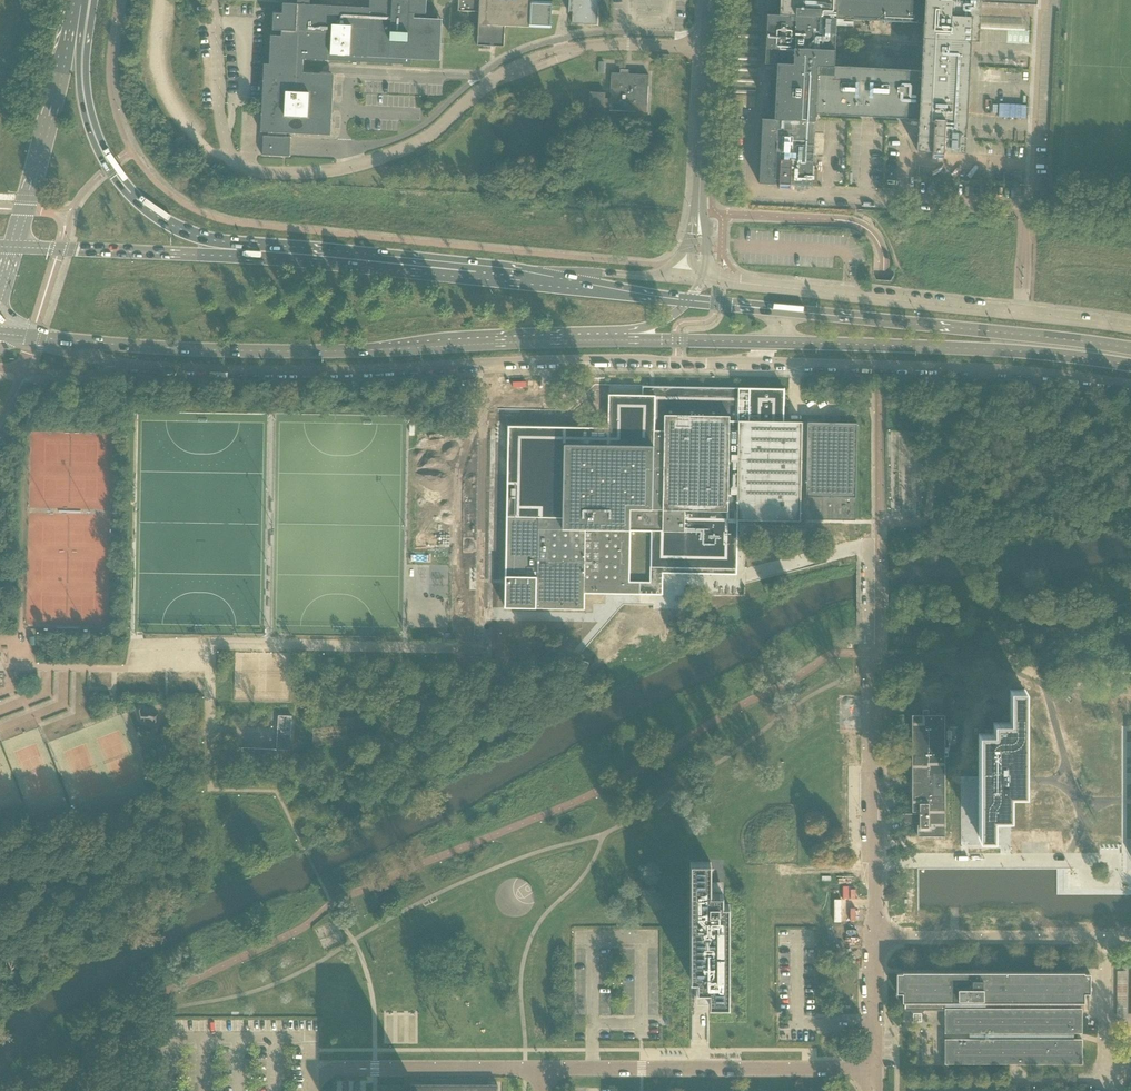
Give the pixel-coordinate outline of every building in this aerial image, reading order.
[(298,4),(283,3),(283,13),(274,13),(273,30),(282,30),(281,36),(271,35),(270,64),(264,64),(262,113),(261,132),(268,132),(268,136),(263,135),(263,137),(264,137),(263,154),(262,154),(262,155),(290,157),(290,156),(290,155),(289,155),(290,138),(291,138),(291,137),(286,137),(286,133),(313,134),(331,135),(334,74),(324,73),(321,73),(313,73),(303,72),(304,59),(328,60),(411,64),(412,59),(440,60),(442,20),(416,18),(412,18),(412,13),(425,14),(426,0),(298,0),(298,4)] [(458,11),(479,12),(477,46),(504,47),(505,26),(551,28),(552,2),(531,1),(531,0),(458,0),(458,11)] [(569,12),(573,12),(572,23),(584,24),(584,22),(588,22),(588,24),(597,25),(598,8),(595,8),(596,0),(569,0),(569,12)] [(776,79),(775,104),(774,119),(762,119),(759,183),(779,184),(779,188),(790,189),(790,185),(812,186),(812,184),(816,185),(817,170),(812,170),(815,114),(918,119),(917,151),(932,152),(932,157),(943,158),(943,153),(965,154),(965,143),(970,42),(979,42),(980,15),(981,2),(1036,5),(1037,0),(780,0),(779,15),(767,15),(765,64),(777,64),(776,79)] [(589,118),(603,118),(604,107),(610,107),(609,110),(647,112),(649,75),(628,74),(628,75),(620,75),(620,73),(611,73),(610,98),(604,98),(604,93),(590,92),(589,118)] [(505,584),(505,607),(584,609),(584,593),(611,593),(612,593),(612,589),(617,589),(617,594),(640,594),(640,583),(629,582),(630,530),(651,531),(651,564),(656,564),(662,564),(662,567),(672,568),(716,569),(716,568),(736,569),(736,560),(737,524),(739,524),(805,525),(806,519),(855,520),(857,423),(849,423),(847,423),(840,423),(840,416),(825,415),(825,423),(802,422),(783,422),(784,389),(703,388),(655,387),(654,396),(609,395),(608,428),(508,426),(507,475),(507,517),(505,580),(505,584)] [(979,734),(979,838),(993,838),(993,818),(1002,818),(1010,818),(1010,794),(1025,794),(1025,782),(1025,690),(1010,690),(1010,723),(994,723),(994,734),(979,734)] [(145,704),(145,715),(165,717),(166,706),(145,704)] [(276,749),(290,750),(292,716),(278,715),(278,727),(276,749)] [(242,747),(242,761),(259,762),(276,763),(276,749),(242,747)] [(691,980),(702,980),(709,980),(709,1005),(729,1005),(729,904),(723,904),(723,894),(710,894),(710,862),(691,862),(691,884),(691,928),(691,980)] [(1117,1020),(1126,1020),(1127,971),(1117,971),(1117,1020)] [(912,1011),(913,1013),(917,1013),(921,1013),(922,1013),(924,1010),(945,1010),(945,1033),(969,1033),(969,1035),(969,1037),(969,1039),(945,1039),(945,1064),(1082,1064),(1082,1039),(1074,1039),(1074,1037),(1074,1036),(1074,1035),(1074,1033),(1082,1033),(1082,1008),(986,1008),(986,1006),(986,1004),(986,1002),(1084,1002),(1084,993),(1090,993),(1090,974),(1084,974),(1084,972),(903,972),(903,974),(897,973),(897,993),(903,993),(903,1002),(905,1002),(905,1005),(905,1010),(910,1010),(912,1011)]
